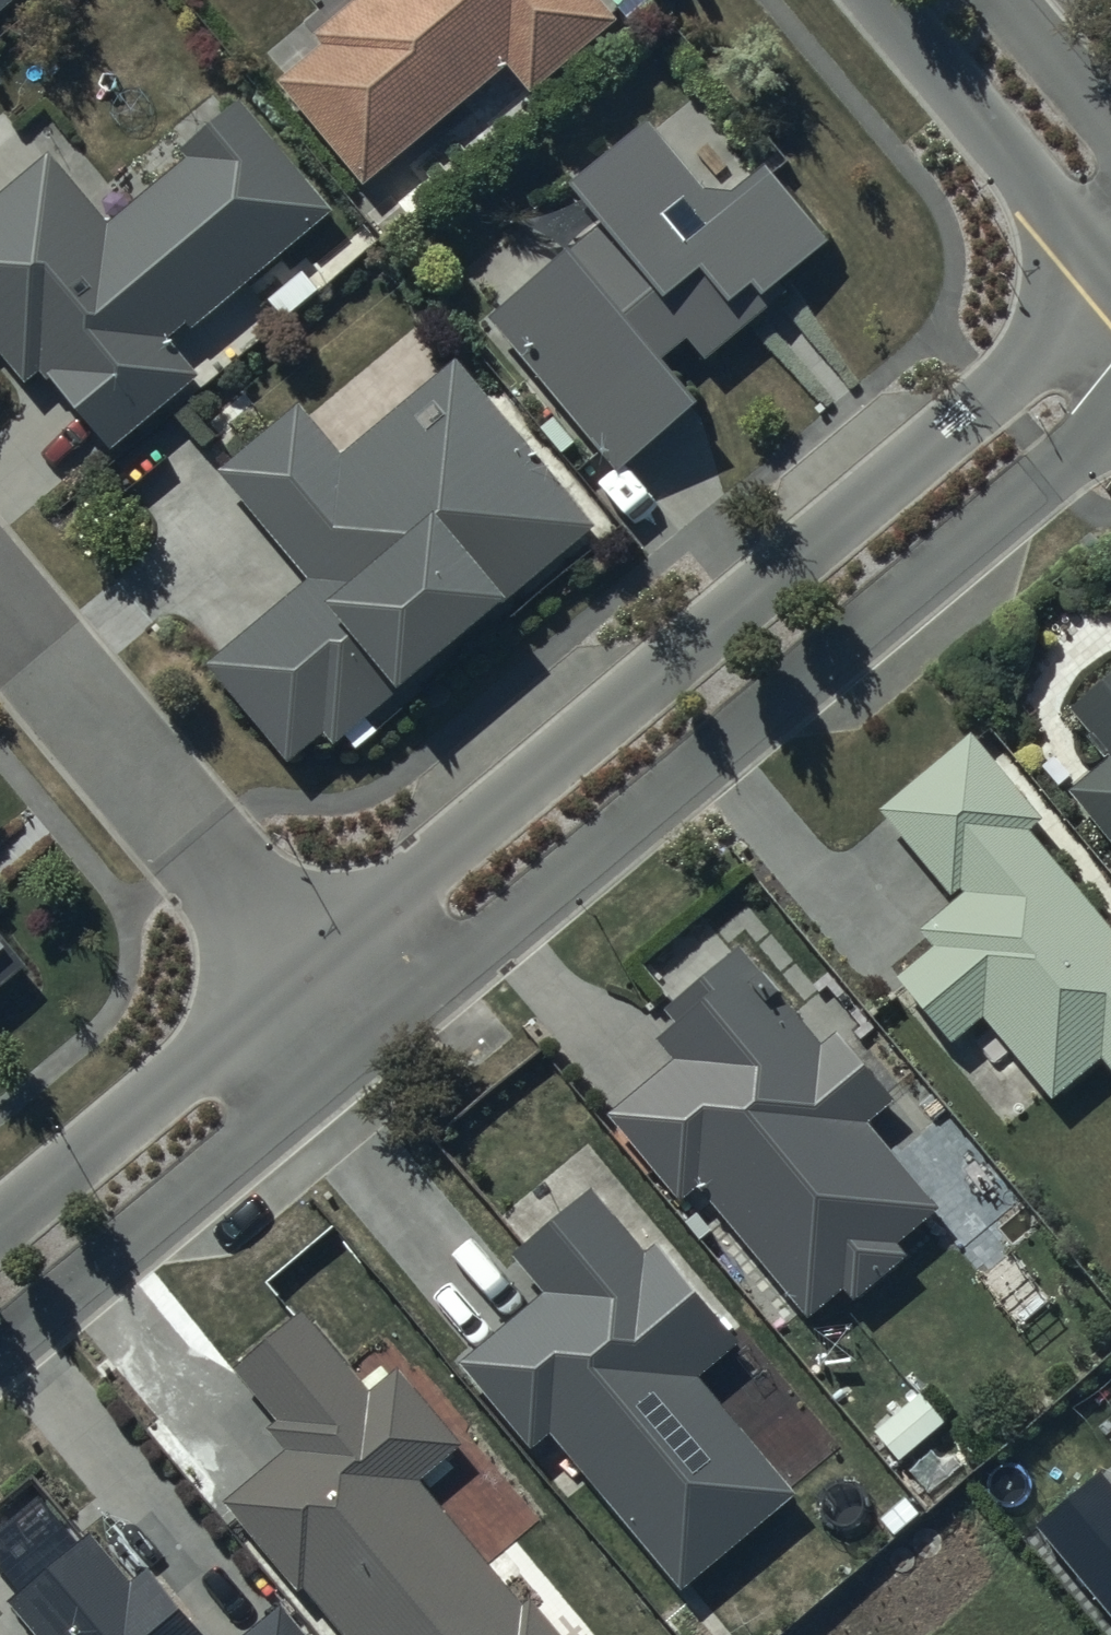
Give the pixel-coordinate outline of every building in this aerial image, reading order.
[(42,0),(0,0),(0,34),(42,0)] [(509,67),(531,95),(615,28),(594,0),(367,0),(317,40),(328,53),(283,89),(359,185),(509,67)] [(242,95),(178,150),(189,164),(116,226),(56,156),(3,202),(0,198),(0,362),(30,396),(47,382),(115,462),(206,383),(171,342),(189,327),(197,336),(342,211),(242,95)] [(579,199),(603,226),(492,324),(626,477),(701,411),(667,371),(693,348),(714,372),(791,305),(785,299),(836,254),(769,178),(728,215),(656,132),(579,199)] [(347,756),(607,536),(462,365),(350,459),(306,407),(222,478),(310,582),(208,668),(294,771),(332,738),(347,756)] [(1070,792),(1110,841),(1110,687),(1071,721),(1106,762),(1070,792)] [(968,742),(881,813),(960,912),(923,942),(934,955),(900,982),(951,1045),(992,1012),(1063,1100),(1110,1061),(1110,919),(968,742)] [(20,972),(0,951),(0,990),(20,972)] [(674,1068),(610,1116),(680,1209),(708,1188),(809,1322),(849,1292),(858,1305),(912,1265),(901,1250),(941,1220),(873,1131),(905,1107),(844,1027),(821,1044),(753,954),(665,1020),(672,1029),(655,1042),(674,1068)] [(706,1381),(743,1352),(662,1252),(650,1261),(596,1194),(516,1258),(550,1300),(467,1367),(537,1453),(559,1436),(684,1590),(799,1496),(706,1381)] [(238,1373),(281,1425),(268,1436),(286,1458),(222,1512),(325,1634),(554,1634),(533,1609),(546,1598),(502,1545),(486,1558),(421,1481),(461,1447),(398,1372),(366,1399),(301,1321),(238,1373)] [(863,1425),(891,1459),(944,1416),(917,1382),(863,1425)] [(1104,1494),(1088,1474),(1033,1517),(1110,1617),(1110,1488),(1104,1494)] [(5,1606),(30,1634),(200,1634),(148,1575),(139,1583),(92,1530),(5,1606)] [(288,1611),(261,1634),(309,1634),(288,1611)]
